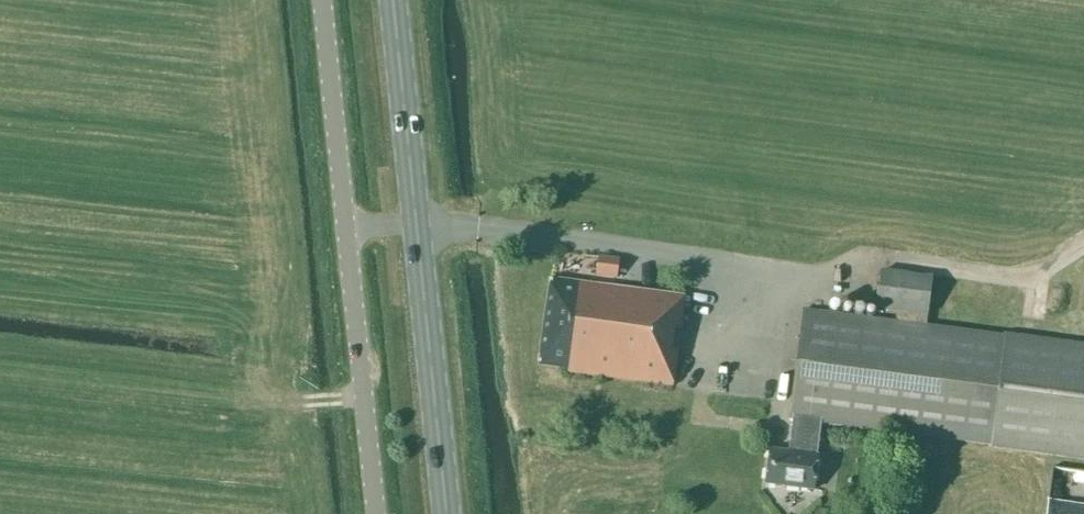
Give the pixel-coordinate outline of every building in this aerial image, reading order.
[(595,276),(617,280),(620,259),(599,256),(595,276)] [(820,423),(991,445),(991,447),(1083,459),(1083,345),(1005,334),(1005,336),(925,326),(932,277),(881,271),(876,308),(897,311),(895,322),(804,310),(790,419),(793,419),(788,452),(770,450),(765,484),(813,490),(818,456),(816,456),(820,423)] [(683,317),(679,317),(681,296),(551,278),(539,365),(568,369),(568,372),(671,386),(674,363),(677,364),(683,317)] [(793,501),(785,487),(770,495),(778,509),(793,501)] [(1041,490),(1038,513),(1083,513),(1083,495),(1041,490)]
